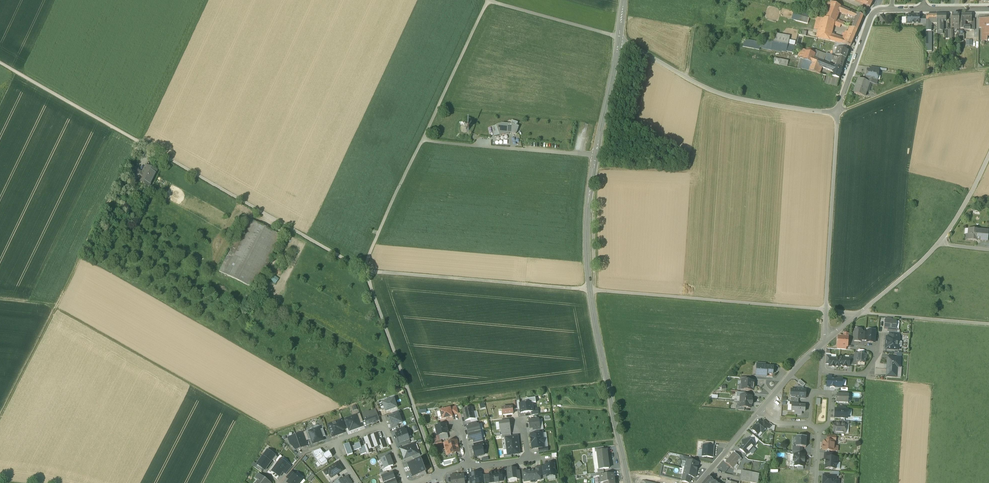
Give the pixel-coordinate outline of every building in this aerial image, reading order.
[(841,6),(827,0),(825,7),(829,9),(826,18),(834,22),(835,20),(839,12),(841,6)] [(852,12),(841,6),(839,12),(850,17),(852,12)] [(810,16),(794,11),(792,20),(808,24),(810,16)] [(863,16),(855,13),(855,12),(852,12),(850,17),(854,18),(853,22),(854,23),(852,29),(857,31),(863,16)] [(920,16),(906,15),(906,19),(906,20),(906,24),(919,24),(919,17),(920,17),(920,16)] [(936,15),(926,16),(926,17),(926,20),(926,29),(930,29),(930,20),(936,20),(936,15)] [(946,15),(937,15),(937,28),(941,28),(941,22),(943,22),(943,21),(946,21),(946,15)] [(971,15),(959,15),(959,20),(959,29),(964,29),(964,27),(964,20),(971,20),(971,15)] [(834,22),(826,18),(822,18),(818,39),(824,40),(830,41),(834,42),(841,44),(843,40),(833,37),(830,36),(831,33),(833,26),(833,25),(834,22)] [(979,19),(979,28),(982,28),(982,41),(987,41),(987,37),(988,37),(988,19),(979,19)] [(964,27),(964,29),(964,30),(970,30),(970,29),(974,29),(974,20),(971,20),(971,27),(964,27)] [(849,33),(846,32),(843,40),(841,44),(848,46),(850,47),(857,31),(852,29),(851,28),(849,33)] [(775,34),(773,42),(788,45),(790,37),(775,34)] [(790,37),(788,45),(795,46),(796,40),(797,37),(792,35),(791,37),(790,37)] [(761,43),(744,40),(743,48),(760,51),(760,48),(761,43)] [(773,42),(762,40),(761,43),(760,48),(771,51),(773,42)] [(788,45),(773,42),(771,51),(780,53),(780,52),(786,53),(786,52),(791,53),(792,53),(793,50),(796,51),(796,47),(795,46),(788,45)] [(848,46),(841,44),(836,42),(833,51),(837,52),(835,56),(845,58),(845,59),(846,59),(848,51),(847,51),(848,46)] [(815,54),(806,52),(802,64),(800,68),(801,69),(809,71),(811,67),(812,63),(813,59),(814,59),(815,54)] [(845,58),(833,56),(831,59),(832,59),(838,61),(838,62),(839,62),(837,68),(842,70),(845,59),(845,58)] [(814,59),(813,59),(812,63),(826,69),(828,64),(814,59)] [(837,68),(828,64),(826,69),(833,72),(834,73),(832,77),(839,79),(842,70),(837,68)] [(870,70),(867,70),(866,78),(877,80),(878,72),(870,70)] [(837,86),(839,79),(832,77),(829,76),(827,83),(837,86)] [(865,81),(858,79),(854,92),(865,96),(869,83),(865,81)] [(469,131),(470,129),(469,127),(468,126),(467,125),(465,124),(463,125),(462,126),(461,127),(460,129),(461,131),(462,132),(463,133),(465,133),(467,133),(468,132),(469,131)] [(512,124),(502,124),(496,126),(500,135),(511,133),(516,134),(519,127),(512,124)] [(142,174),(141,175),(139,180),(138,181),(149,187),(156,173),(145,168),(142,174)] [(139,172),(133,169),(126,182),(132,185),(136,178),(139,172)] [(112,223),(106,219),(95,240),(101,243),(112,223)] [(282,237),(246,219),(221,268),(219,272),(255,290),(282,237)] [(978,230),(969,229),(968,235),(966,235),(966,240),(977,241),(987,241),(988,231),(978,231),(978,230)] [(896,321),(885,321),(884,329),(888,329),(895,330),(896,321)] [(862,331),(855,330),(855,332),(854,333),(853,335),(854,336),(854,341),(861,342),(862,331)] [(876,332),(868,331),(868,332),(867,341),(867,342),(875,343),(876,332)] [(844,337),(839,337),(838,338),(837,340),(838,341),(838,346),(846,347),(847,347),(848,337),(848,334),(844,334),(844,337)] [(890,338),(887,338),(886,349),(898,350),(899,338),(890,338)] [(866,355),(857,354),(857,357),(857,362),(865,363),(865,358),(866,359),(867,356),(865,355),(866,355)] [(844,357),(840,357),(840,358),(839,366),(844,367),(847,368),(847,367),(849,367),(849,365),(850,359),(849,359),(845,359),(844,357)] [(900,358),(888,357),(886,377),(896,377),(897,368),(899,368),(900,358)] [(830,359),(830,358),(829,364),(829,366),(831,367),(834,368),(835,367),(839,367),(839,366),(840,358),(836,358),(835,359),(830,359)] [(765,367),(757,366),(756,376),(766,377),(767,374),(772,374),(773,367),(765,366),(765,367)] [(842,380),(831,379),(831,386),(830,386),(830,387),(830,388),(835,388),(842,388),(842,380)] [(749,381),(742,381),(742,385),(743,385),(742,390),(753,391),(754,386),(753,386),(753,382),(749,381)] [(806,391),(791,390),(791,398),(798,398),(805,399),(806,391)] [(838,394),(837,394),(836,403),(848,404),(849,395),(845,394),(838,394)] [(394,399),(383,403),(385,409),(386,412),(397,408),(394,399)] [(798,406),(792,405),(792,411),(795,411),(795,414),(801,415),(801,412),(805,412),(805,406),(798,406)] [(472,407),(463,410),(465,421),(470,420),(474,419),(473,412),(472,407)] [(512,407),(502,408),(503,415),(513,414),(512,407)] [(450,409),(437,412),(439,418),(442,417),(442,419),(452,417),(452,415),(450,409)] [(369,411),(363,413),(367,424),(373,422),(374,423),(375,423),(375,421),(379,420),(375,410),(369,412),(369,411)] [(837,410),(835,410),(835,418),(841,418),(841,419),(843,419),(844,418),(845,418),(845,416),(847,416),(848,410),(845,410),(837,410)] [(357,415),(345,419),(350,431),(361,427),(360,424),(357,415)] [(392,423),(393,426),(398,424),(402,423),(399,415),(393,417),(390,418),(392,423)] [(539,420),(529,421),(530,428),(533,428),(540,427),(539,420)] [(764,420),(762,423),(761,422),(758,423),(751,430),(756,434),(760,430),(763,432),(767,428),(768,429),(771,426),(764,420)] [(509,421),(499,422),(500,430),(501,430),(510,429),(509,421)] [(338,422),(328,426),(332,437),(343,433),(342,431),(340,424),(339,424),(338,422)] [(840,424),(834,424),(833,433),(845,434),(846,425),(840,424)] [(446,425),(435,427),(437,436),(439,435),(447,434),(448,433),(446,425)] [(470,427),(467,427),(468,434),(480,431),(479,425),(477,425),(470,427)] [(309,432),(311,439),(313,444),(323,440),(322,438),(320,430),(319,428),(309,432)] [(398,434),(396,435),(399,443),(410,439),(406,431),(398,434)] [(480,431),(468,434),(470,441),(480,439),(482,438),(480,431)] [(306,441),(303,433),(288,438),(290,443),(296,450),(307,446),(306,441)] [(537,434),(531,435),(533,449),(539,448),(544,448),(543,448),(542,434),(542,433),(537,434)] [(380,440),(378,434),(371,436),(375,448),(380,446),(382,445),(380,440)] [(753,435),(749,440),(755,445),(759,441),(753,435)] [(375,448),(371,436),(365,439),(367,445),(369,450),(371,449),(375,448)] [(511,437),(506,438),(508,455),(520,454),(517,436),(511,437)] [(807,438),(796,438),(796,447),(802,448),(806,448),(807,438)] [(748,441),(743,442),(743,445),(740,449),(743,452),(744,452),(747,455),(755,445),(749,440),(748,441)] [(827,441),(825,441),(823,443),(823,450),(834,451),(834,442),(827,441)] [(453,442),(445,443),(446,446),(447,451),(448,455),(456,453),(455,450),(453,442)] [(349,444),(344,446),(348,457),(353,455),(352,452),(359,450),(362,449),(361,447),(360,443),(354,445),(355,446),(350,447),(349,444)] [(412,456),(418,454),(418,453),(415,444),(401,449),(404,459),(412,456)] [(372,453),(371,449),(369,450),(367,445),(364,446),(366,453),(367,455),(372,453)] [(475,448),(473,448),(475,457),(484,455),(482,446),(475,448)] [(705,446),(703,446),(702,457),(713,457),(713,446),(705,446)] [(312,452),(314,455),(317,459),(321,456),(321,455),(324,454),(321,449),(312,452)] [(268,451),(264,457),(263,456),(257,465),(258,465),(263,469),(265,470),(272,460),(275,461),(278,457),(268,451)] [(604,451),(597,452),(595,452),(597,470),(599,469),(599,470),(603,469),(609,469),(607,451),(604,451)] [(317,459),(314,455),(313,455),(321,466),(327,462),(327,461),(332,457),(329,452),(325,455),(324,453),(324,454),(321,455),(321,456),(317,459)] [(726,463),(732,469),(738,462),(737,461),(738,460),(740,461),(742,459),(734,453),(726,463)] [(802,455),(794,455),(794,459),(793,459),(793,462),(794,462),(794,466),(803,467),(804,462),(804,463),(804,460),(804,459),(804,456),(802,455)] [(391,467),(393,466),(390,456),(381,459),(385,469),(391,467)] [(831,460),(824,460),(826,460),(825,468),(829,469),(830,470),(832,470),(833,469),(835,469),(836,463),(837,463),(837,458),(832,458),(831,458),(831,460)] [(283,472),(288,465),(281,460),(272,472),(280,477),(283,472)] [(410,471),(423,466),(421,460),(415,462),(408,465),(410,471)] [(691,462),(687,461),(686,462),(685,469),(696,472),(698,464),(691,462)] [(343,471),(338,463),(324,472),(326,476),(329,474),(331,477),(331,478),(337,475),(343,471)] [(554,464),(546,465),(546,466),(547,475),(547,477),(555,476),(555,474),(556,473),(556,471),(555,470),(554,464)] [(288,465),(283,472),(286,475),(292,468),(288,465)] [(423,466),(410,471),(413,478),(420,475),(426,473),(423,466)] [(536,470),(523,471),(524,482),(530,481),(530,482),(532,482),(535,482),(536,482),(536,480),(540,480),(539,476),(542,475),(541,467),(535,468),(536,470)] [(520,470),(516,471),(516,468),(507,470),(509,479),(517,478),(517,480),(521,480),(520,470)] [(696,472),(685,469),(683,477),(689,479),(690,476),(694,477),(696,472)] [(755,473),(742,470),(740,481),(750,482),(759,482),(761,474),(755,473)] [(289,481),(294,475),(295,474),(292,471),(286,478),(289,481)] [(491,482),(503,481),(502,472),(490,473),(490,475),(484,475),(485,482),(488,482),(491,482)] [(393,473),(388,475),(382,477),(384,482),(386,482),(395,480),(393,473)] [(481,476),(481,473),(470,474),(471,482),(482,482),(481,476)] [(600,476),(601,482),(607,482),(614,482),(613,474),(604,475),(600,476)] [(294,475),(289,481),(287,482),(300,482),(301,481),(294,475)] [(455,476),(455,478),(456,482),(465,482),(464,475),(455,476)]
